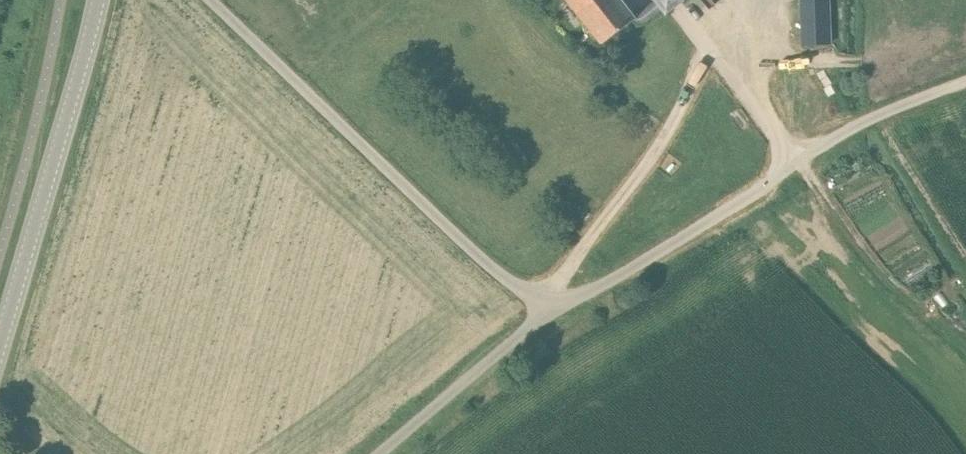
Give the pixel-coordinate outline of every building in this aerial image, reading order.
[(644,23),(646,22),(662,10),(666,15),(680,4),(685,0),(653,0),(654,1),(636,16),(623,0),(567,0),(602,45),(634,20),(641,23),(644,23)] [(831,45),(830,0),(799,0),(801,47),(831,45)]
